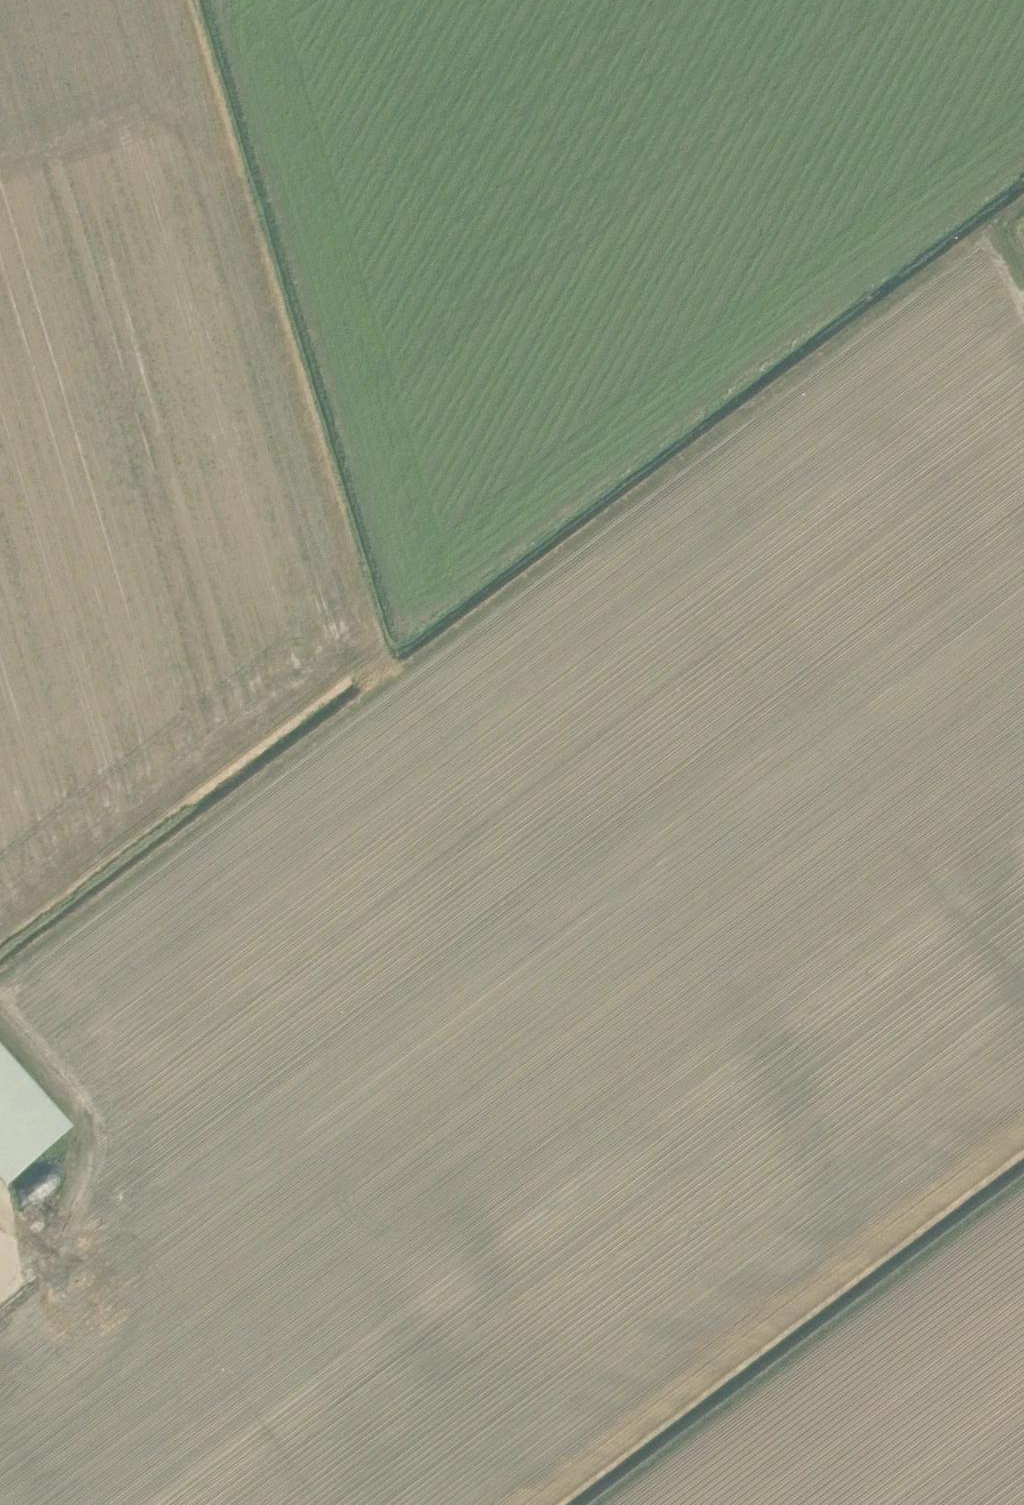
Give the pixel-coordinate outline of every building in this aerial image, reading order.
[(7,1185),(73,1126),(0,1044),(0,1178),(7,1185)]
